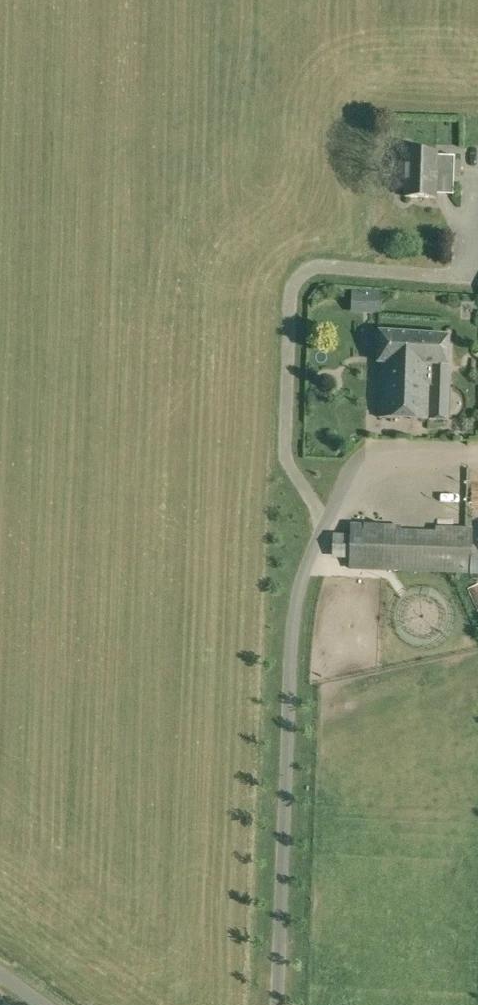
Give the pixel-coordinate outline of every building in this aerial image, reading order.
[(452,174),(453,155),(435,155),(435,151),(405,150),(404,196),(434,197),(434,174),(452,174)] [(445,421),(447,380),(448,366),(449,335),(379,332),(378,364),(381,364),(379,418),(445,421)] [(470,574),(470,575),(477,576),(477,559),(471,559),(472,528),(436,526),(436,532),(400,531),(400,525),(350,523),(350,535),(333,534),(332,557),(349,558),(349,569),(470,574)]
